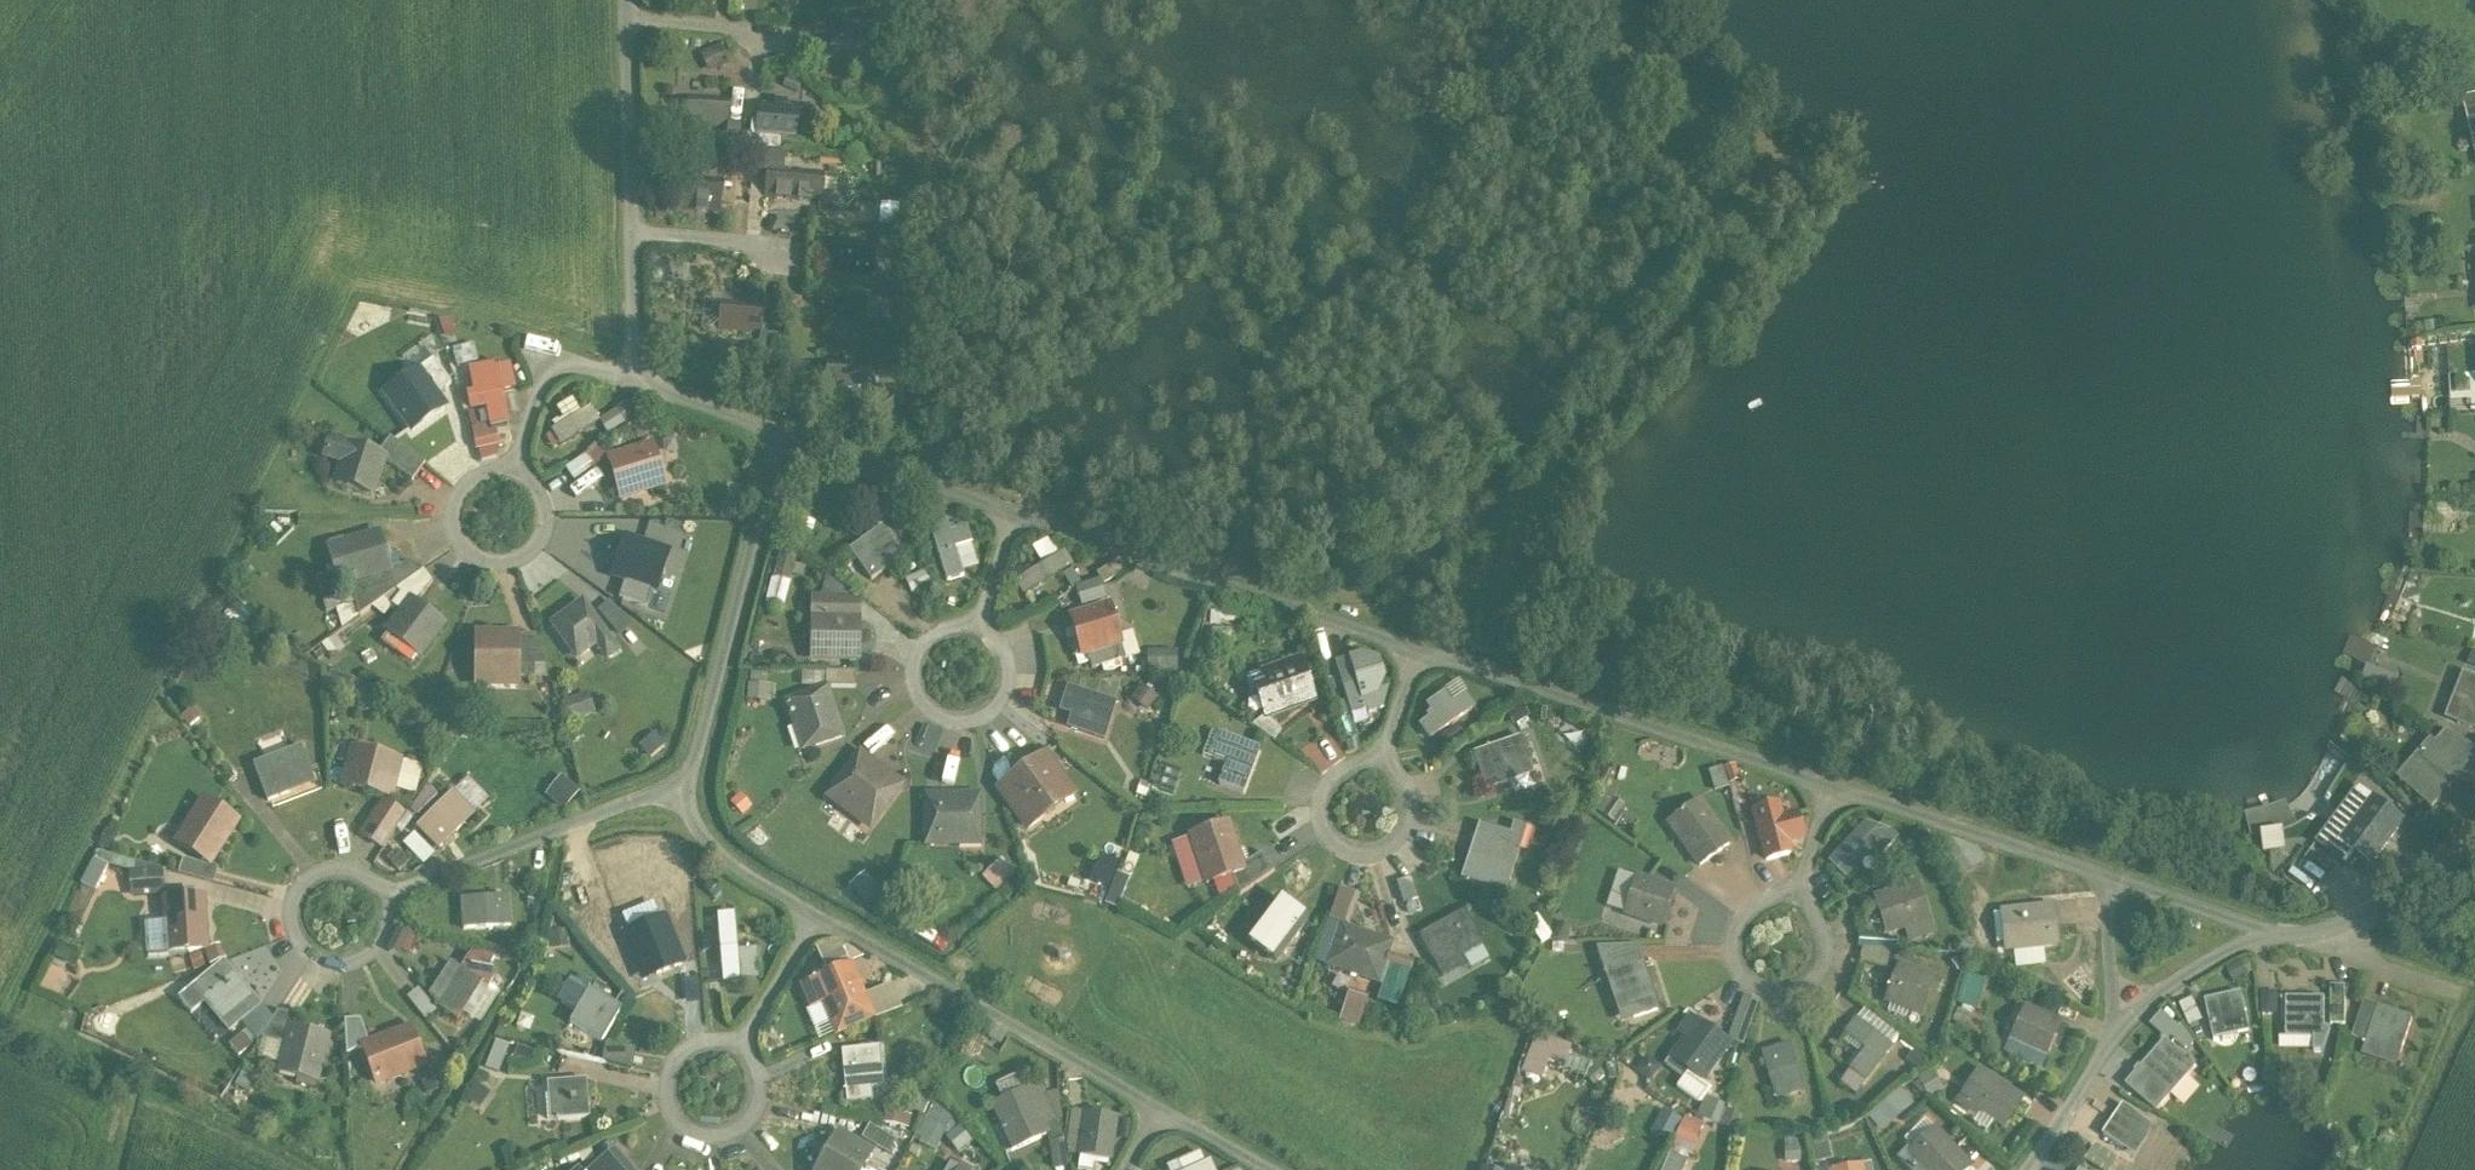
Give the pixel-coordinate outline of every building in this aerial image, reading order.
[(885,20),(845,17),(843,37),(875,40),(875,41),(883,42),(885,20)] [(731,103),(689,99),(687,126),(729,130),(731,103)] [(802,105),(760,102),(758,132),(800,135),(802,105)] [(824,174),(768,169),(765,198),(822,204),(824,174)] [(723,181),(682,178),(680,210),(721,213),(723,181)] [(875,242),(835,239),(833,271),(874,273),(875,242)] [(764,306),(722,302),(719,332),(762,335),(764,306)] [(868,363),(828,361),(826,393),(866,395),(868,363)] [(433,364),(418,375),(435,399),(451,388),(433,364)] [(495,366),(478,369),(479,372),(469,374),(473,395),(467,397),(470,411),(486,406),(492,431),(507,428),(501,395),(514,392),(510,373),(499,375),(498,372),(496,371),(495,366)] [(418,375),(386,398),(412,433),(444,412),(435,399),(418,375)] [(589,412),(554,434),(562,447),(597,426),(589,412)] [(473,434),(476,453),(498,448),(496,436),(486,437),(485,432),(473,434)] [(426,466),(391,440),(377,459),(385,461),(384,463),(412,484),(426,466)] [(377,459),(331,444),(326,457),(344,463),(337,486),(373,498),(384,463),(385,461),(377,459)] [(654,451),(609,464),(621,502),(665,486),(654,451)] [(589,456),(566,472),(574,484),(597,469),(589,456)] [(950,534),(947,523),(930,529),(947,583),(964,578),(956,551),(950,534)] [(967,529),(950,534),(956,551),(972,546),(967,529)] [(881,530),(861,544),(868,554),(858,561),(872,582),(902,561),(881,530)] [(379,536),(349,545),(349,546),(330,552),(341,588),(342,588),(389,574),(390,574),(387,561),(393,559),(389,547),(383,549),(379,536)] [(668,557),(624,543),(613,579),(626,583),(619,600),(648,610),(668,557)] [(1065,572),(1048,547),(1038,554),(1055,580),(1065,572)] [(794,559),(782,556),(776,579),(788,582),(794,559)] [(1124,565),(1101,579),(1108,591),(1131,576),(1124,565)] [(389,574),(342,588),(347,608),(356,606),(360,619),(395,594),(389,574)] [(420,576),(396,593),(400,597),(392,608),(403,615),(412,604),(416,607),(433,585),(420,576)] [(246,602),(229,618),(243,632),(260,616),(246,602)] [(849,603),(813,602),(813,620),(826,620),(849,620),(849,603)] [(416,607),(412,604),(403,615),(389,634),(420,658),(443,628),(416,607)] [(584,607),(554,628),(569,648),(588,634),(608,660),(617,653),(584,607)] [(1109,608),(1071,620),(1075,634),(1080,632),(1092,671),(1125,660),(1109,608)] [(849,620),(826,620),(825,658),(858,658),(859,620),(849,620)] [(518,638),(478,638),(478,677),(515,677),(515,681),(535,681),(535,669),(517,668),(518,638)] [(536,638),(518,638),(517,668),(535,669),(546,669),(536,638)] [(1368,673),(1356,677),(1351,661),(1336,666),(1347,703),(1351,715),(1366,710),(1363,698),(1375,695),(1368,673)] [(1310,701),(1297,667),(1268,677),(1281,712),(1310,701)] [(857,673),(827,673),(827,689),(856,689),(857,673)] [(2466,674),(2457,698),(2468,702),(2459,726),(2474,732),(2474,678),(2466,674)] [(826,691),(789,703),(797,729),(808,725),(816,748),(842,739),(826,691)] [(1115,705),(1080,694),(1069,729),(1104,740),(1115,705)] [(1463,697),(1450,707),(1443,697),(1430,706),(1437,716),(1422,727),(1431,740),(1472,710),(1463,697)] [(1347,703),(1337,706),(1341,719),(1351,715),(1347,703)] [(2449,733),(2437,746),(2465,771),(2474,760),(2474,749),(2449,733)] [(1258,752),(1224,739),(1215,762),(1228,767),(1221,787),(1242,795),(1258,752)] [(1521,741),(1475,757),(1487,792),(1510,784),(1506,772),(1529,764),(1521,741)] [(2437,746),(2432,742),(2423,751),(2432,760),(2409,787),(2401,780),(2433,808),(2465,771),(2437,746)] [(301,749),(256,767),(269,801),(292,793),(287,781),(310,773),(301,749)] [(400,762),(354,750),(344,787),(390,799),(393,789),(400,762)] [(902,788),(860,756),(837,787),(879,818),(902,788)] [(1045,757),(1014,780),(1015,781),(1001,791),(1029,830),(1074,797),(1045,757)] [(423,769),(400,762),(393,789),(415,799),(423,769)] [(453,795),(420,827),(441,849),(465,824),(457,815),(465,808),(453,795)] [(980,797),(925,798),(926,838),(980,838),(980,797)] [(2371,799),(2342,839),(2328,830),(2317,847),(2347,869),(2357,854),(2373,865),(2404,824),(2371,799)] [(237,823),(206,803),(192,823),(203,830),(202,830),(189,851),(210,864),(237,823)] [(384,804),(363,836),(384,849),(405,817),(384,804)] [(1778,808),(1754,814),(1767,863),(1791,856),(1786,837),(1800,833),(1796,817),(1781,821),(1778,808)] [(1730,846),(1704,810),(1679,827),(1696,852),(1690,856),(1699,868),(1730,846)] [(182,817),(169,837),(189,851),(202,830),(192,823),(182,817)] [(1228,826),(1191,839),(1199,864),(1210,860),(1218,883),(1232,878),(1244,874),(1242,869),(1228,826)] [(1510,838),(1478,828),(1461,881),(1505,896),(1519,854),(1506,850),(1510,838)] [(343,832),(347,860),(358,859),(353,830),(343,832)] [(420,832),(409,844),(430,864),(441,853),(420,832)] [(1873,847),(1860,835),(1840,856),(1844,860),(1836,869),(1845,878),(1873,847)] [(1111,848),(1104,860),(1120,868),(1127,856),(1111,848)] [(1262,855),(1242,869),(1244,874),(1232,878),(1239,899),(1275,874),(1262,855)] [(108,892),(117,862),(98,857),(89,886),(108,892)] [(194,864),(185,861),(181,874),(190,876),(194,864)] [(1673,893),(1637,881),(1627,910),(1648,916),(1646,923),(1661,928),(1673,893)] [(883,897),(871,883),(858,894),(870,908),(883,897)] [(1917,887),(1877,900),(1880,909),(1887,907),(1895,931),(1928,920),(1917,887)] [(509,898),(464,901),(465,930),(511,927),(509,898)] [(203,900),(166,902),(169,939),(205,937),(203,900)] [(1306,925),(1276,902),(1254,932),(1283,954),(1306,925)] [(2053,909),(2008,914),(2012,944),(2041,941),(2042,948),(2057,947),(2053,909)] [(1464,915),(1421,939),(1433,961),(1454,949),(1460,960),(1482,948),(1464,915)] [(735,917),(718,919),(722,960),(724,983),(740,982),(735,917)] [(715,918),(705,919),(705,929),(716,928),(715,918)] [(662,921),(628,935),(637,958),(648,953),(658,975),(681,966),(662,921)] [(1388,947),(1354,935),(1346,959),(1369,967),(1365,978),(1377,982),(1388,947)] [(1636,949),(1598,951),(1607,978),(1642,966),(1636,949)] [(844,954),(824,962),(829,974),(849,965),(844,954)] [(722,960),(707,961),(709,985),(724,984),(724,983),(722,960)] [(260,1007),(223,963),(193,988),(230,1032),(240,1023),(260,1007)] [(481,985),(451,965),(430,996),(441,1003),(447,993),(468,1006),(481,985)] [(1642,966),(1607,978),(1615,1001),(1626,997),(1634,1020),(1657,1012),(1642,966)] [(864,999),(851,968),(815,984),(838,1037),(874,1022),(864,999)] [(1934,981),(1899,968),(1888,996),(1909,1004),(1906,1011),(1921,1016),(1934,981)] [(2081,993),(2094,982),(2084,970),(2071,982),(2081,993)] [(864,999),(874,1022),(901,1012),(891,988),(864,999)] [(2347,988),(2332,988),(2332,1026),(2346,1026),(2347,988)] [(621,1011),(590,992),(571,1025),(603,1043),(621,1011)] [(468,1006),(447,993),(441,1003),(440,1008),(441,1012),(457,1022),(468,1006)] [(2243,996),(2207,1004),(2212,1028),(2236,1023),(2238,1034),(2251,1032),(2243,996)] [(2326,1000),(2288,1000),(2287,1039),(2288,1039),(2288,1042),(2313,1042),(2313,1039),(2326,1039),(2326,1000)] [(2379,1008),(2365,1003),(2353,1040),(2367,1044),(2379,1009),(2379,1008)] [(75,1011),(61,1005),(58,1014),(64,1017),(59,1028),(67,1031),(75,1011)] [(272,1023),(260,1007),(240,1023),(257,1042),(261,1040),(272,1023)] [(2414,1021),(2379,1009),(2367,1044),(2402,1056),(2414,1021)] [(2060,1026),(2025,1010),(2013,1038),(2033,1047),(2030,1054),(2044,1060),(2060,1026)] [(296,1017),(279,1013),(272,1023),(261,1040),(287,1047),(292,1029),(293,1029),(296,1017)] [(370,1046),(361,1021),(345,1021),(347,1056),(364,1049),(363,1048),(370,1046)] [(1890,1049),(1857,1024),(1847,1037),(1867,1052),(1852,1072),(1865,1082),(1890,1049)] [(1728,1049),(1697,1026),(1675,1056),(1693,1069),(1688,1075),(1701,1084),(1728,1049)] [(293,1029),(292,1029),(287,1047),(283,1065),(301,1070),(319,1075),(329,1038),(293,1029)] [(370,1046),(363,1048),(364,1049),(378,1084),(402,1074),(398,1064),(420,1055),(417,1048),(418,1048),(411,1030),(370,1046)] [(1001,1040),(996,1037),(989,1049),(994,1051),(1001,1040)] [(497,1042),(487,1069),(498,1073),(509,1046),(497,1042)] [(2195,1067),(2168,1043),(2128,1087),(2157,1111),(2195,1067)] [(1804,1092),(1790,1047),(1762,1056),(1773,1090),(1784,1086),(1787,1097),(1804,1092)] [(880,1051),(843,1055),(847,1091),(884,1088),(880,1051)] [(1929,1066),(1919,1054),(1912,1061),(1921,1072),(1929,1066)] [(440,1058),(428,1063),(434,1077),(445,1072),(440,1058)] [(319,1075),(301,1070),(297,1086),(315,1090),(319,1075)] [(2022,1102),(1984,1077),(1967,1102),(2005,1127),(2022,1102)] [(586,1082),(555,1084),(556,1097),(547,1098),(549,1122),(558,1121),(558,1122),(589,1119),(586,1082)] [(1040,1085),(995,1106),(1016,1151),(1047,1136),(1031,1101),(1045,1095),(1040,1085)] [(1910,1093),(1877,1113),(1887,1128),(1919,1109),(1910,1093)] [(934,1106),(915,1143),(936,1156),(952,1122),(934,1106)] [(2154,1127),(2123,1107),(2103,1137),(2124,1151),(2137,1131),(2147,1138),(2154,1127)] [(1740,1118),(1727,1112),(1721,1128),(1734,1133),(1740,1118)] [(1087,1114),(1080,1158),(1081,1158),(1079,1169),(1093,1169),(1095,1160),(1109,1162),(1114,1133),(1104,1131),(1106,1118),(1107,1118),(1108,1117),(1087,1114)] [(1686,1123),(1680,1134),(1677,1142),(1691,1149),(1701,1127),(1688,1120),(1686,1123)] [(897,1142),(870,1127),(862,1140),(889,1155),(897,1142)] [(1934,1131),(1913,1152),(1912,1150),(1900,1161),(1909,1169),(1969,1169),(1970,1169),(1934,1131)] [(839,1137),(821,1169),(863,1169),(866,1165),(871,1155),(839,1137)] [(1826,1143),(1819,1145),(1822,1155),(1829,1152),(1826,1143)] [(613,1154),(593,1169),(627,1169),(613,1154)] [(1200,1155),(1178,1165),(1181,1169),(1212,1169),(1209,1165),(1205,1167),(1200,1155)] [(1670,1157),(1664,1169),(1685,1169),(1687,1165),(1670,1157)]
